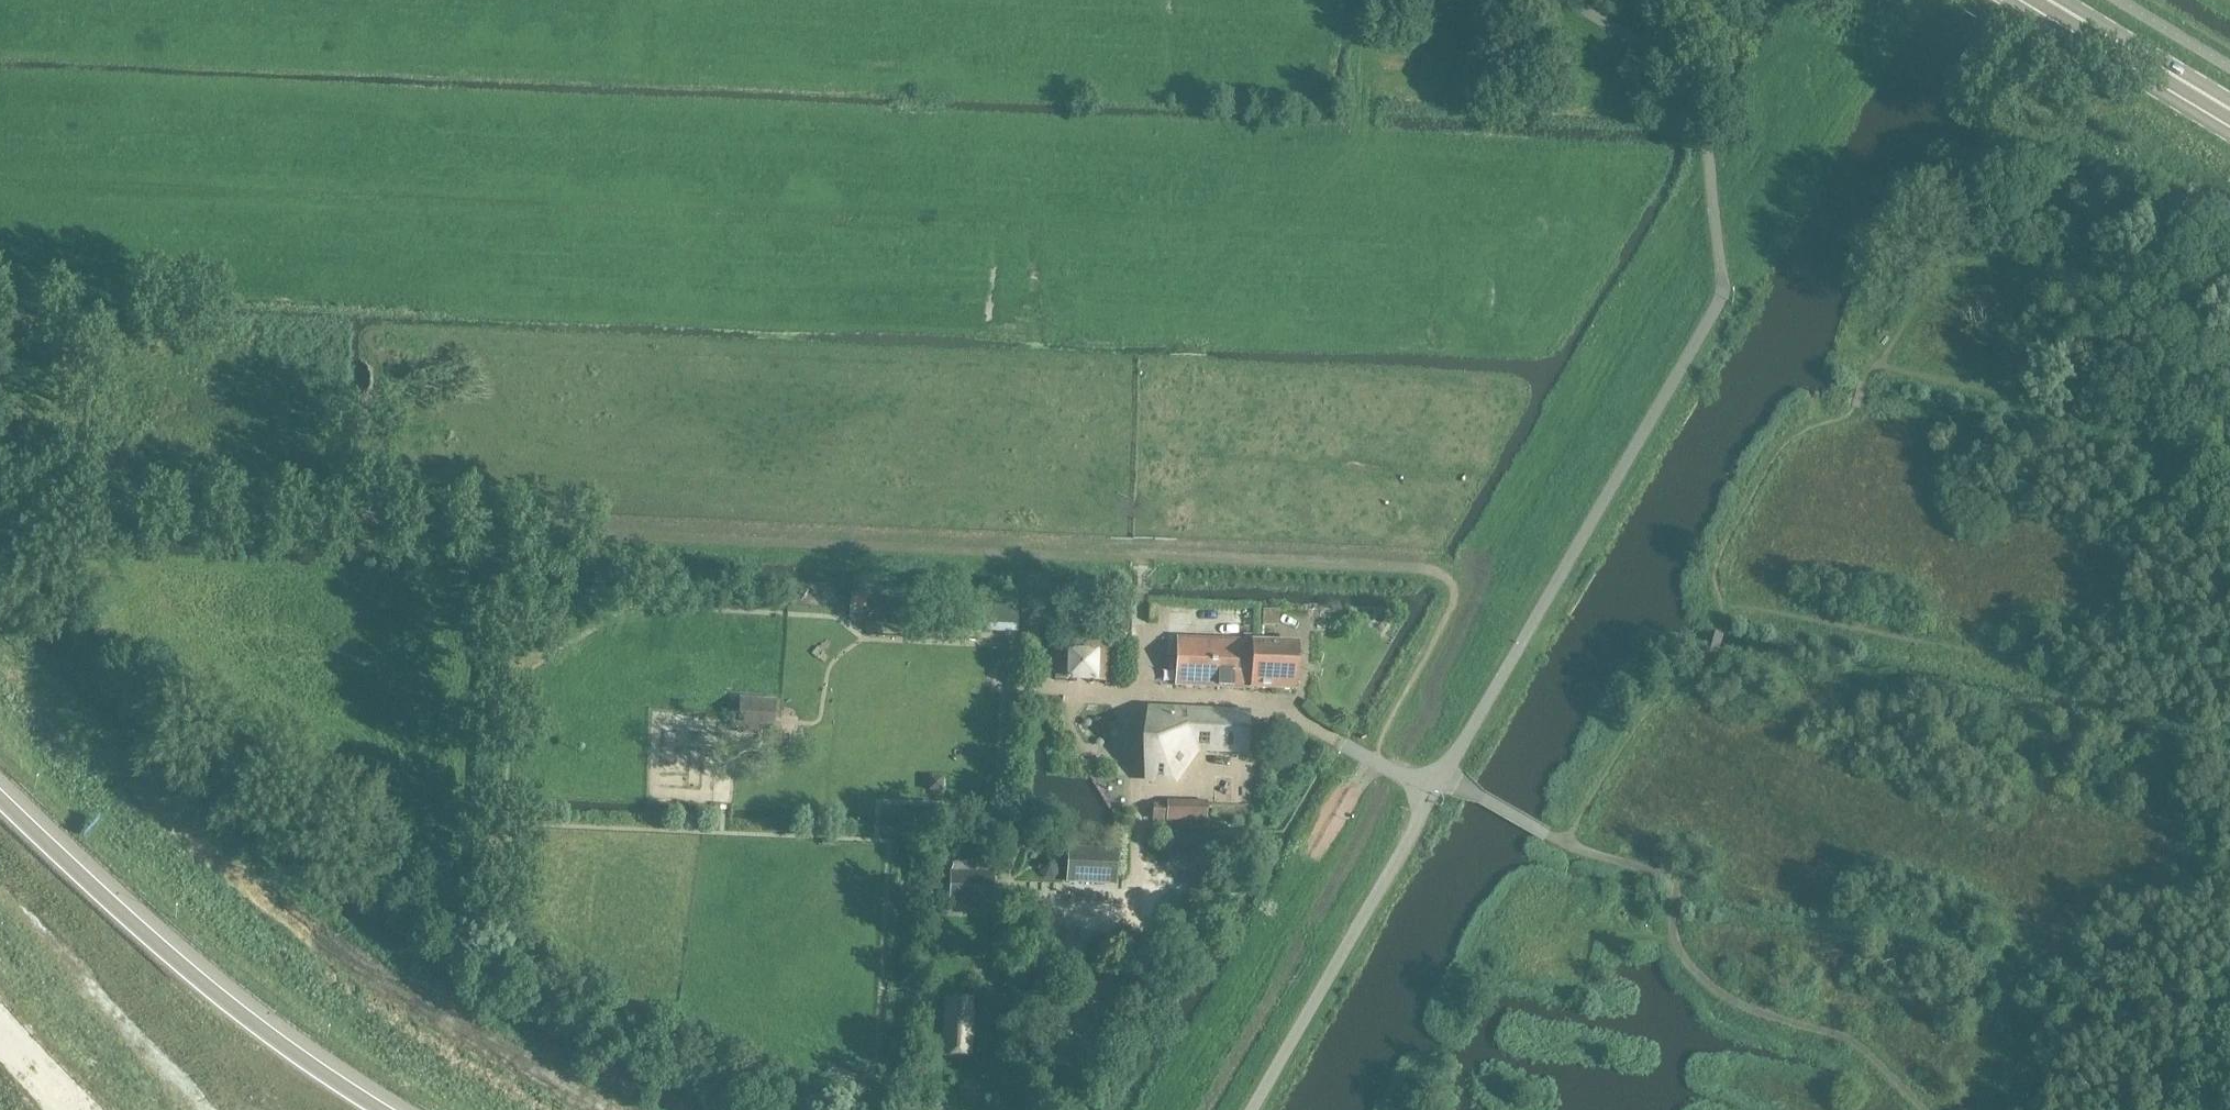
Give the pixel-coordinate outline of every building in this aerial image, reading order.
[(1017,630),(1018,606),(980,604),(979,628),(1017,630)] [(1298,644),(1257,642),(1177,639),(1176,685),(1296,690),(1298,644)] [(1059,682),(1112,684),(1113,644),(1060,643),(1059,682)] [(741,699),(739,729),(774,731),(775,701),(741,699)] [(1250,710),(1147,705),(1144,785),(1175,786),(1197,754),(1248,756),(1250,710)] [(1192,807),(1179,806),(1166,806),(1166,820),(1205,821),(1206,803),(1192,803),(1192,807)] [(1105,878),(1115,879),(1116,851),(1069,849),(1067,881),(1105,883),(1105,878)] [(993,902),(994,879),(994,874),(950,872),(949,900),(993,902)] [(971,1056),(973,999),(945,998),(943,1054),(971,1056)]
